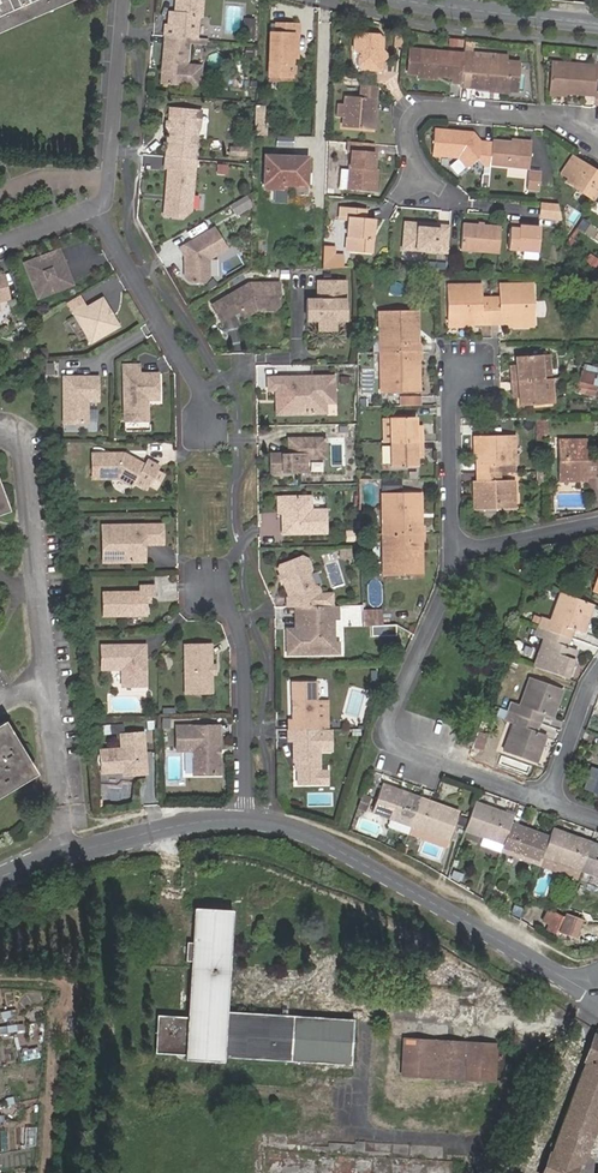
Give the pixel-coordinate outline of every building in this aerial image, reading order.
[(63,0),(0,0),(0,27),(63,0)] [(165,34),(191,37),(197,37),(198,15),(201,15),(203,0),(177,0),(176,16),(170,15),(170,24),(166,24),(165,34)] [(287,79),(288,26),(276,26),(276,36),(270,36),(268,78),(287,79)] [(300,26),(288,26),(287,79),(291,79),(292,59),(294,37),(299,37),(300,26)] [(353,31),(352,49),(356,56),(356,64),(361,69),(382,70),(382,57),(377,51),(378,33),(353,31)] [(191,37),(165,34),(161,83),(187,85),(189,64),(191,37)] [(403,34),(395,34),(395,46),(402,46),(403,34)] [(418,74),(420,50),(410,49),(408,74),(418,74)] [(463,69),(464,54),(420,50),(418,74),(434,76),(451,77),(450,83),(462,84),(463,69)] [(474,53),(464,52),(464,54),(463,69),(473,70),(472,88),(488,89),(509,91),(510,66),(508,66),(508,61),(506,61),(506,57),(497,56),(497,60),(474,58),(474,53)] [(595,67),(596,64),(552,59),(552,63),(595,67)] [(519,62),(508,61),(508,66),(510,66),(509,91),(517,91),(519,62)] [(565,91),(593,94),(595,67),(552,63),(549,90),(565,91)] [(200,86),(202,65),(189,64),(187,85),(200,86)] [(375,86),(359,84),(358,97),(344,96),(343,105),(342,116),(341,126),(363,128),(364,89),(375,91),(375,86)] [(372,129),(375,91),(364,89),(363,128),(372,129)] [(169,107),(166,155),(170,156),(195,158),(197,125),(194,125),(195,109),(169,107)] [(264,109),(256,109),(255,128),(264,128),(264,109)] [(264,128),(255,128),(255,138),(267,138),(267,128),(264,128)] [(484,164),(489,164),(491,141),(478,140),(470,131),(465,131),(465,133),(459,133),(459,130),(432,128),(430,153),(457,156),(466,166),(478,158),(484,164)] [(373,142),(350,140),(349,151),(353,151),(351,169),(350,188),(373,190),(374,170),(375,152),(372,152),(373,142)] [(509,142),(491,140),(491,141),(489,164),(528,167),(530,144),(509,142)] [(246,155),(246,146),(229,146),(229,155),(246,155)] [(589,197),(597,184),(597,173),(593,170),(591,173),(581,167),(583,164),(568,154),(558,170),(566,175),(562,180),(589,197)] [(192,210),(196,158),(195,158),(170,156),(166,207),(172,217),(183,218),(192,210)] [(280,188),(284,189),(285,160),(264,159),(263,192),(280,193),(280,188)] [(285,160),(284,189),(305,189),(306,161),(285,160)] [(227,174),(227,165),(218,164),(217,173),(227,174)] [(591,173),(593,170),(583,164),(581,167),(591,173)] [(350,188),(351,169),(342,169),(341,187),(350,188)] [(528,171),(526,189),(538,190),(539,171),(528,171)] [(236,211),(252,202),(247,194),(232,203),(236,211)] [(556,204),(539,202),(537,218),(560,220),(558,211),(556,204)] [(348,253),(358,253),(360,209),(341,208),(341,221),(349,222),(348,253)] [(360,209),(358,253),(373,254),(375,220),(366,220),(367,209),(360,209)] [(510,220),(510,227),(518,229),(519,225),(526,225),(527,222),(510,220)] [(446,259),(447,250),(449,225),(406,222),(405,246),(428,248),(427,258),(446,259)] [(459,248),(498,252),(500,227),(461,223),(459,248)] [(518,229),(510,227),(507,248),(538,251),(540,227),(526,225),(519,225),(518,229)] [(216,226),(181,247),(187,255),(187,278),(192,282),(207,281),(210,275),(210,258),(228,247),(216,226)] [(343,265),(343,256),(331,255),(332,246),(323,245),(322,263),(343,265)] [(61,250),(27,262),(38,295),(72,284),(61,250)] [(10,297),(5,274),(0,276),(0,300),(10,297)] [(343,277),(315,277),(315,295),(304,295),(304,317),(316,316),(319,320),(328,320),(332,316),(344,315),(343,277)] [(249,286),(212,306),(222,322),(241,311),(246,319),(258,311),(275,311),(279,307),(279,285),(249,286)] [(491,324),(491,298),(482,298),(482,285),(447,285),(448,325),(475,324),(491,324)] [(499,298),(491,298),(491,324),(507,324),(535,324),(534,285),(500,285),(499,298)] [(87,302),(74,309),(91,340),(120,324),(104,296),(88,304),(87,302)] [(386,352),(422,352),(421,343),(420,343),(415,343),(415,331),(419,331),(419,312),(380,312),(380,325),(386,325),(386,352)] [(344,328),(344,315),(332,316),(328,320),(319,320),(316,316),(304,317),(304,329),(344,328)] [(422,360),(422,352),(386,352),(385,380),(380,380),(380,393),(420,393),(420,372),(415,372),(415,360),(420,360),(422,360)] [(512,382),(543,379),(541,356),(517,357),(517,365),(517,373),(511,373),(512,382)] [(550,357),(542,358),(543,377),(551,376),(550,357)] [(57,374),(56,362),(46,363),(47,375),(57,374)] [(139,365),(124,365),(125,421),(147,421),(147,400),(158,400),(158,375),(140,375),(139,365)] [(581,372),(578,382),(593,386),(595,376),(581,372)] [(100,376),(66,376),(65,421),(88,421),(88,400),(100,400),(100,376)] [(270,390),(277,390),(281,390),(282,414),(312,413),(312,403),(327,402),(336,402),(335,376),(270,378),(270,390)] [(544,404),(543,379),(512,382),(512,390),(519,390),(519,398),(520,405),(544,404)] [(553,379),(543,379),(544,404),(555,403),(553,379)] [(594,397),(596,388),(579,384),(577,392),(594,397)] [(402,396),(402,406),(421,406),(420,396),(402,396)] [(312,403),(312,413),(327,412),(327,402),(312,403)] [(382,419),(382,442),(391,442),(390,418),(382,419)] [(391,442),(423,442),(423,433),(416,434),(416,426),(416,418),(390,418),(391,442)] [(547,418),(536,418),(536,440),(547,440),(547,418)] [(478,458),(479,473),(500,473),(500,464),(515,464),(515,436),(474,436),(474,451),(478,452),(478,458)] [(269,453),(270,473),(306,473),(306,459),(326,458),(325,437),(288,438),(288,453),(269,453)] [(572,478),(588,478),(596,478),(595,456),(588,456),(587,440),(558,440),(560,481),(572,481),(572,478)] [(423,451),(423,442),(391,442),(392,467),(417,467),(417,458),(417,451),(423,451)] [(125,453),(93,454),(94,478),(116,478),(131,486),(134,482),(144,488),(156,465),(147,459),(143,464),(125,453)] [(500,473),(479,473),(479,481),(479,496),(474,496),(474,510),(515,509),(515,481),(500,481),(500,473)] [(407,478),(382,478),(382,489),(407,489),(407,478)] [(77,499),(75,482),(64,484),(67,500),(77,499)] [(389,534),(423,533),(423,525),(422,525),(417,526),(417,515),(421,514),(421,493),(383,494),(383,507),(388,507),(389,534)] [(284,497),(285,511),(282,511),(282,533),(326,532),(326,508),(312,508),(311,496),(284,497)] [(152,524),(100,524),(100,543),(107,543),(108,561),(142,561),(143,544),(152,544),(152,524)] [(161,524),(152,524),(152,544),(161,544),(161,524)] [(423,542),(423,533),(389,534),(389,560),(384,561),(384,574),(422,574),(422,554),(417,554),(417,542),(422,542),(423,542)] [(292,598),(292,607),(298,607),(334,607),(333,595),(321,595),(321,592),(320,588),(315,586),(311,575),(313,570),(309,560),(303,557),(287,564),(282,566),(280,570),(281,572),(292,598)] [(139,590),(102,590),(102,615),(147,615),(146,595),(155,595),(155,585),(139,585),(139,590)] [(585,632),(595,604),(562,592),(552,619),(543,616),(539,626),(562,634),(566,624),(574,628),(585,632)] [(334,607),(298,607),(298,630),(289,630),(290,655),(340,654),(340,645),(336,645),(335,619),(340,619),(340,606),(334,607)] [(363,626),(379,623),(380,610),(362,610),(363,626)] [(571,637),(574,628),(566,624),(562,634),(571,637)] [(562,634),(539,626),(536,635),(545,638),(535,666),(568,678),(578,649),(568,645),(559,642),(562,634)] [(568,645),(571,637),(562,634),(559,642),(568,645)] [(213,643),(187,645),(191,694),(218,692),(213,643)] [(146,644),(103,645),(104,668),(123,667),(124,685),(146,684),(146,644)] [(534,710),(543,713),(553,717),(563,689),(531,677),(521,703),(513,701),(509,710),(531,718),(534,710)] [(296,721),(296,731),(317,730),(321,730),(320,700),(320,683),(296,683),(296,721)] [(331,700),(320,700),(321,730),(331,730),(331,700)] [(546,734),(537,730),(528,727),(531,718),(509,710),(506,719),(514,722),(504,750),(535,761),(546,734)] [(531,718),(540,722),(543,713),(534,710),(531,718)] [(537,730),(540,722),(531,718),(528,727),(537,730)] [(105,725),(106,734),(125,732),(124,723),(105,725)] [(219,724),(177,725),(177,747),(193,747),(193,772),(219,772),(219,724)] [(0,727),(0,792),(31,773),(3,726),(0,727)] [(363,728),(353,729),(353,736),(363,736),(363,728)] [(317,740),(317,730),(296,731),(296,761),(301,761),(301,766),(299,768),(299,784),(323,784),(323,771),(323,740),(317,740)] [(490,734),(479,730),(477,734),(476,736),(473,746),(484,750),(490,734)] [(144,733),(122,734),(122,748),(101,749),(102,771),(124,771),(124,766),(146,765),(144,733)] [(461,744),(472,748),(473,746),(476,736),(466,733),(461,744)] [(233,735),(225,735),(225,749),(234,749),(233,735)] [(124,771),(125,779),(146,777),(146,765),(124,766),(124,771)] [(332,771),(323,771),(323,784),(332,784),(332,771)] [(391,818),(412,826),(423,797),(414,794),(412,797),(399,792),(400,790),(383,784),(373,812),(391,818)] [(371,797),(364,795),(359,807),(367,810),(371,797)] [(423,797),(412,826),(450,840),(460,812),(443,806),(442,808),(429,803),(430,800),(423,797)] [(476,802),(466,830),(484,837),(504,844),(512,821),(515,814),(506,811),(505,814),(492,810),(493,808),(476,802)] [(412,826),(391,818),(390,823),(391,825),(410,832),(412,826)] [(504,844),(502,851),(540,865),(543,857),(551,836),(534,830),(533,832),(520,828),(521,824),(512,821),(504,844)] [(521,824),(520,828),(533,832),(534,830),(534,828),(521,824)] [(412,826),(410,832),(448,846),(450,840),(412,826)] [(554,828),(551,836),(543,857),(582,870),(592,841),(584,838),(582,841),(570,837),(571,834),(554,828)] [(502,851),(504,844),(484,837),(481,844),(502,851)] [(592,841),(582,870),(597,875),(597,842),(592,841)] [(582,870),(543,857),(540,865),(579,878),(582,870)] [(455,871),(453,876),(463,879),(465,874),(455,871)] [(453,876),(452,879),(461,884),(463,879),(453,876)] [(233,910),(196,908),(189,1017),(159,1015),(157,1052),(187,1053),(187,1059),(223,1061),(223,1057),(351,1064),(353,1020),(226,1011),(233,910)] [(557,936),(564,917),(547,909),(542,922),(548,925),(546,931),(557,936)] [(586,1060),(588,1061),(554,1151),(553,1151),(545,1172),(574,1172),(577,1166),(581,1167),(597,1121),(597,1032),(586,1060)] [(496,1083),(498,1045),(403,1039),(401,1076),(496,1083)] [(21,1050),(23,1061),(42,1058),(40,1047),(21,1050)]
